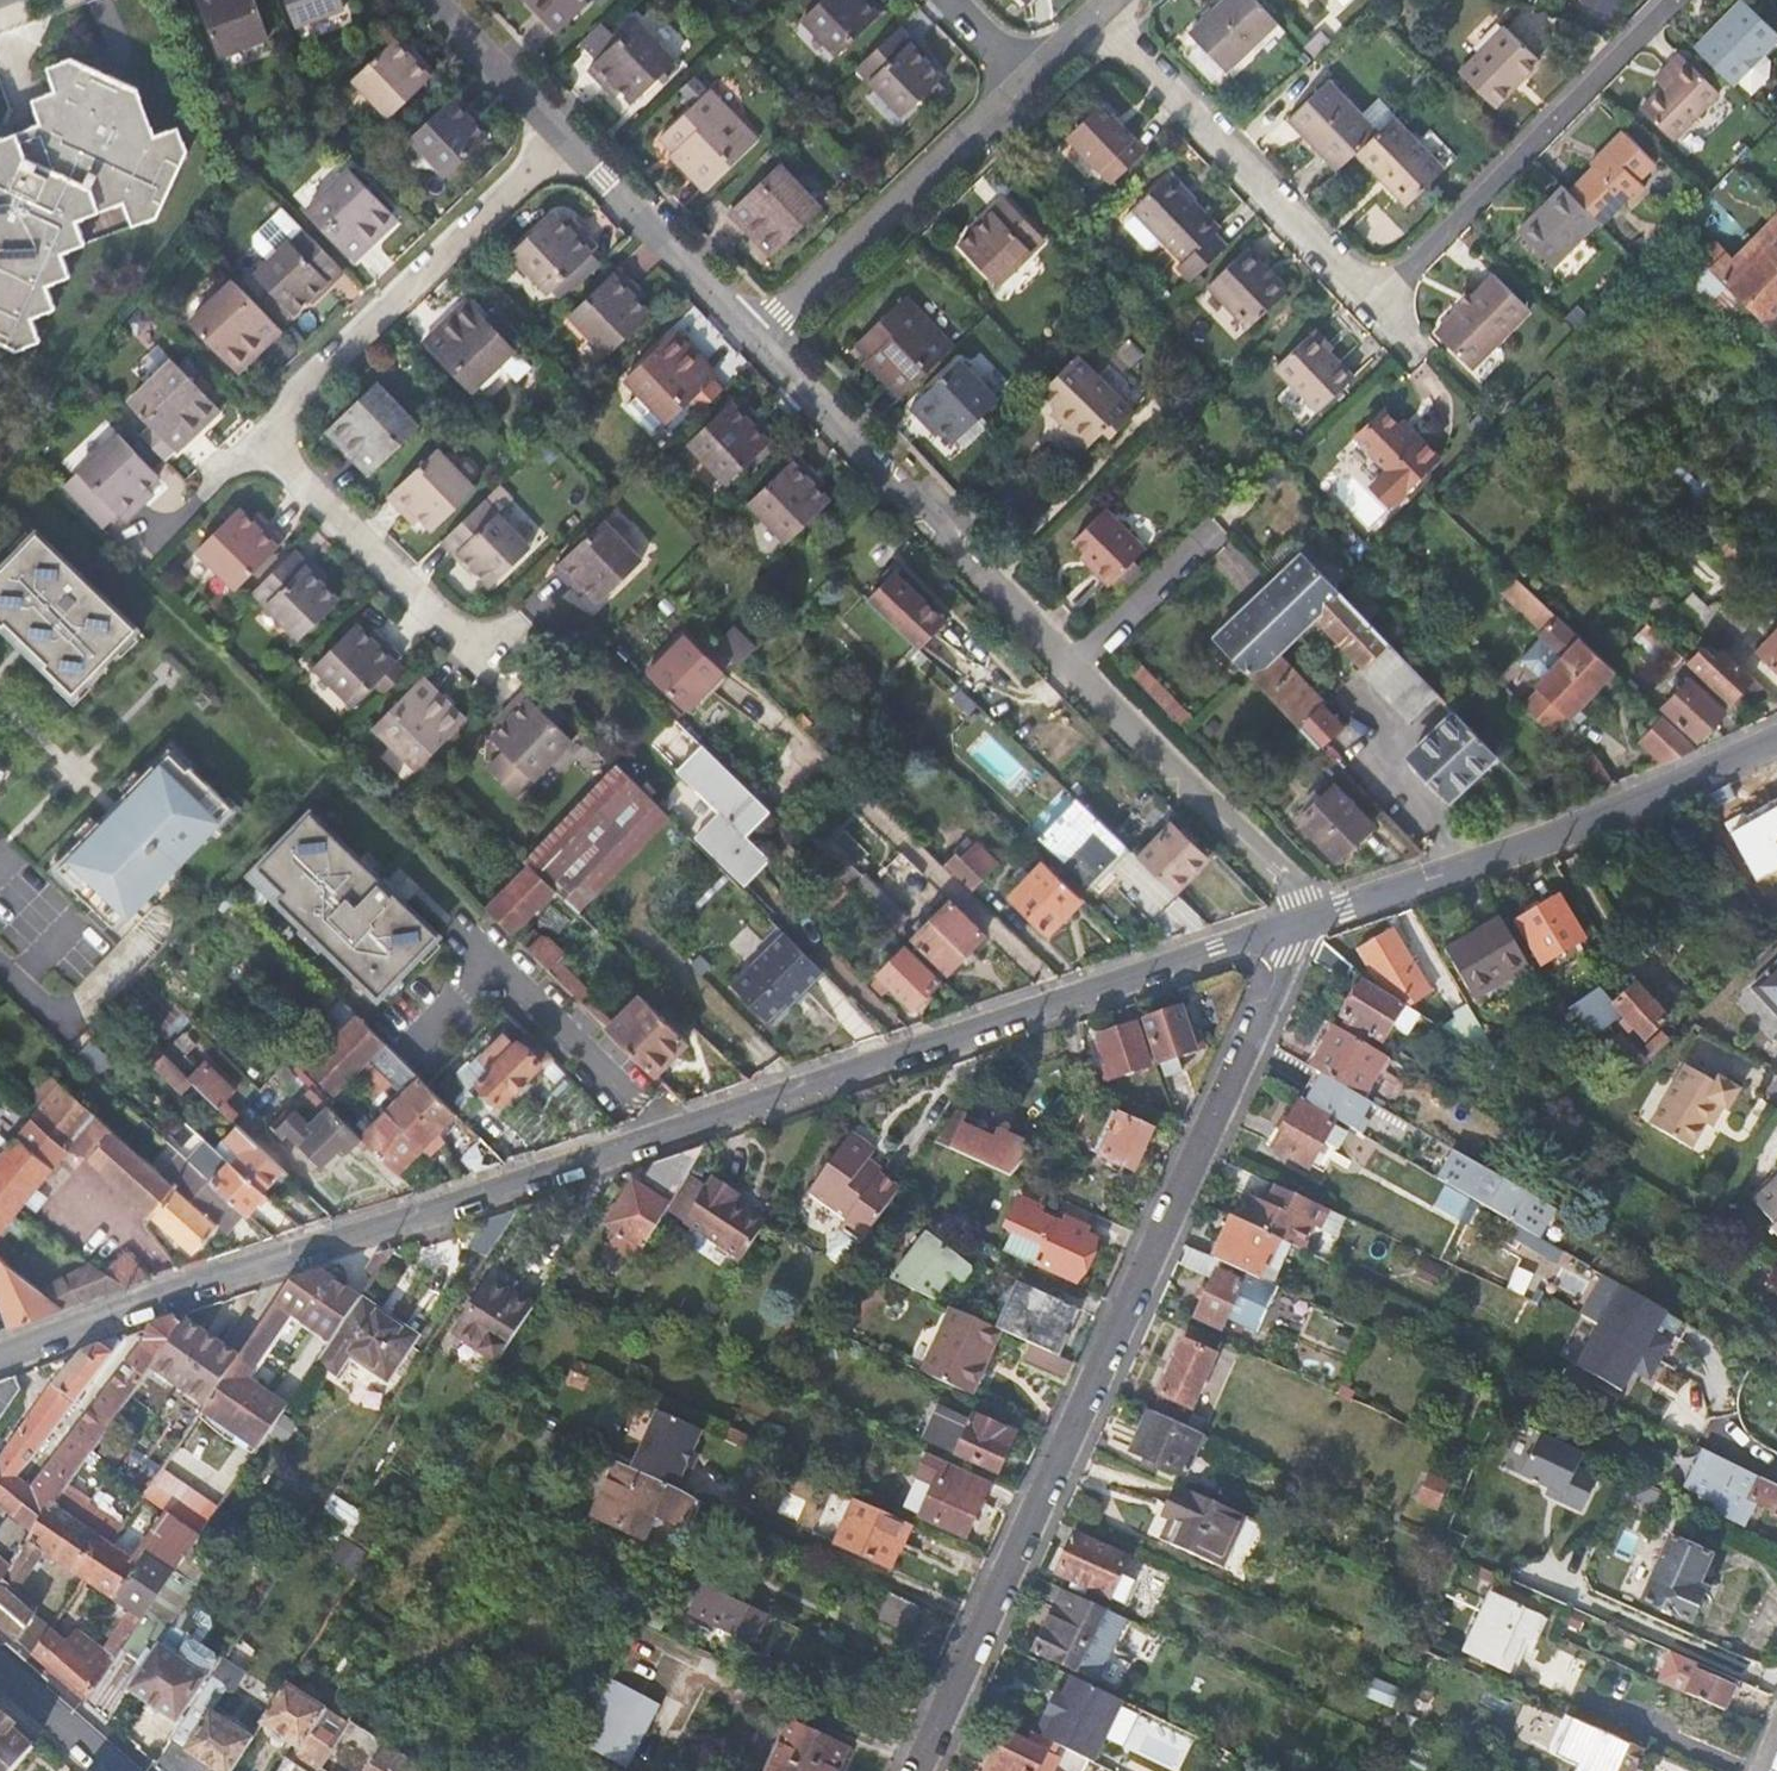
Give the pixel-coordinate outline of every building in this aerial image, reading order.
[(194,1),(217,62),(266,44),(250,0),(196,0),(194,1)] [(291,30),(342,12),(337,0),(280,0),(291,30)] [(559,39),(599,0),(534,0),(543,10),(537,17),(559,39)] [(838,60),(884,17),(871,5),(866,7),(860,0),(826,0),(802,23),(838,60)] [(1279,26),(1255,0),(1229,0),(1191,38),(1227,75),(1279,26)] [(1342,12),(1354,0),(1330,0),(1342,12)] [(1729,18),(1734,23),(1702,55),(1734,87),(1776,44),(1776,33),(1745,1),(1729,18)] [(1729,18),(1697,50),(1702,55),(1734,23),(1729,18)] [(616,92),(634,110),(679,66),(641,28),(624,43),(606,25),(580,50),(598,69),(590,76),(610,97),(616,92)] [(1543,63),(1509,30),(1463,74),(1499,109),(1543,63)] [(916,49),(901,34),(859,75),(905,121),(944,83),(930,69),(927,71),(910,54),(916,49)] [(352,85),(390,123),(435,78),(413,56),(409,60),(392,44),(352,85)] [(1682,56),(1667,72),(1674,80),(1664,91),(1643,112),(1676,144),(1711,108),(1722,96),(1682,56)] [(37,344),(28,320),(53,311),(43,286),(68,275),(58,250),(82,240),(73,218),(121,200),(131,228),(159,218),(188,153),(177,126),(151,136),(133,88),(67,58),(42,66),(51,91),(27,101),(35,123),(0,137),(0,349),(11,354),(37,344)] [(1656,83),(1664,91),(1674,80),(1667,72),(1656,83)] [(1314,141),(1343,170),(1357,157),(1378,136),(1329,85),(1289,123),(1309,145),(1314,141)] [(678,172),(704,198),(757,147),(709,98),(660,145),(681,168),(678,172)] [(411,145),(449,184),(489,144),(474,127),(478,123),(456,100),(411,145)] [(1067,141),(1112,187),(1145,155),(1100,108),(1067,141)] [(1444,172),(1394,121),(1378,136),(1357,157),(1406,208),(1444,172)] [(1642,180),(1667,154),(1635,122),(1607,152),(1610,155),(1572,194),(1600,222),(1603,225),(1628,199),(1633,202),(1647,187),(1642,180)] [(759,235),(780,256),(823,214),(782,171),(732,219),(747,235),(753,241),(759,235)] [(304,217),(353,267),(373,247),(367,241),(388,219),(372,204),(346,176),(304,217)] [(1179,272),(1192,285),(1228,250),(1215,237),(1220,232),(1168,179),(1124,221),(1124,229),(1146,251),(1151,251),(1160,243),(1184,267),(1179,272)] [(1556,268),(1600,222),(1572,194),(1567,189),(1521,235),(1556,268)] [(958,252),(996,292),(1042,247),(1002,205),(987,218),(993,223),(975,240),(973,238),(958,252)] [(1733,261),(1716,246),(1699,263),(1744,307),(1776,338),(1776,217),(1733,261)] [(328,292),(341,279),(301,237),(282,218),(255,244),(255,254),(269,268),(254,283),(292,322),(307,307),(305,303),(322,287),(328,292)] [(520,271),(546,297),(594,250),(577,230),(569,237),(552,220),(510,260),(520,271)] [(1573,274),(1593,251),(1582,242),(1562,265),(1573,274)] [(1210,289),(1251,335),(1288,299),(1263,273),(1265,271),(1248,253),(1210,289)] [(568,320),(603,356),(646,316),(630,300),(636,293),(616,273),(568,320)] [(1440,334),(1476,371),(1533,312),(1497,277),(1440,334)] [(257,361),(279,340),(230,290),(188,332),(229,376),(250,355),(257,361)] [(874,373),(900,399),(953,349),(904,299),(856,345),(877,368),(874,373)] [(447,328),(425,349),(472,398),(497,372),(515,391),(531,374),(514,358),(514,355),(506,347),(518,335),(498,314),(485,326),(475,315),(453,335),(447,328)] [(1278,374),(1321,418),(1357,383),(1314,339),(1278,374)] [(689,402),(711,380),(712,379),(712,377),(695,359),(692,357),(685,362),(665,342),(622,382),(637,400),(663,427),(689,402)] [(1111,436),(1117,430),(1112,424),(1127,408),(1075,357),(1040,391),(1067,418),(1061,423),(1085,449),(1104,430),(1111,436)] [(957,444),(973,427),(998,403),(960,364),(911,411),(931,432),(938,427),(956,445),(957,444)] [(125,411),(166,453),(188,434),(194,438),(214,418),(199,403),(168,370),(125,411)] [(722,391),(711,380),(689,402),(699,413),(722,391)] [(348,457),(368,479),(418,431),(376,388),(334,430),(354,452),(348,457)] [(746,426),(729,408),(686,449),(725,488),(737,475),(774,441),(753,419),(746,426)] [(1133,415),(1127,408),(1112,424),(1117,430),(1133,415)] [(1390,506),(1439,458),(1408,429),(1404,433),(1382,410),(1354,438),(1386,471),(1370,486),(1390,506)] [(981,436),(973,427),(957,444),(965,452),(981,436)] [(131,441),(154,464),(166,453),(143,430),(131,441)] [(112,442),(73,480),(62,491),(103,533),(114,523),(126,534),(152,510),(146,504),(159,491),(112,442)] [(405,519),(424,540),(473,493),(436,455),(393,496),(409,514),(405,519)] [(746,507),(783,545),(827,503),(811,485),(815,480),(795,459),(746,507)] [(530,554),(484,506),(443,545),(456,558),(462,554),(480,573),(478,575),(492,590),(530,554)] [(1104,508),(1095,516),(1072,539),(1093,562),(1090,566),(1107,585),(1111,582),(1132,562),(1135,558),(1144,548),(1104,508)] [(197,560),(232,594),(261,565),(282,545),(263,527),(256,533),(240,518),(197,560)] [(583,587),(600,603),(644,562),(607,524),(556,571),(576,592),(583,587)] [(0,576),(0,624),(15,638),(17,636),(47,665),(45,668),(74,696),(137,631),(39,536),(0,576)] [(1267,560),(1278,571),(1297,551),(1286,540),(1267,560)] [(1404,720),(1435,692),(1339,592),(1299,550),(1211,638),(1249,677),(1315,747),(1339,724),(1272,653),(1312,615),(1358,665),(1355,669),(1404,720)] [(307,569),(293,556),(253,597),(300,641),(337,604),(323,589),(320,592),(302,574),(307,569)] [(1144,575),(1132,562),(1111,582),(1124,595),(1144,575)] [(1611,570),(1599,583),(1608,591),(1620,578),(1611,570)] [(882,595),(872,604),(924,654),(950,626),(894,573),(877,591),(882,595)] [(1496,589),(1539,631),(1553,617),(1509,575),(1496,589)] [(1628,586),(1620,578),(1608,591),(1616,598),(1628,586)] [(1776,586),(1768,595),(1776,605),(1776,586)] [(882,595),(877,591),(868,600),(872,604),(882,595)] [(769,598),(718,649),(739,669),(791,619),(769,598)] [(1706,609),(1700,615),(1727,640),(1733,635),(1706,609)] [(1700,615),(1690,625),(1718,651),(1727,640),(1700,615)] [(1553,617),(1539,631),(1535,635),(1557,657),(1532,685),(1568,719),(1612,672),(1553,617)] [(639,648),(652,661),(676,637),(663,624),(639,648)] [(1754,651),(1776,673),(1776,625),(1754,651)] [(374,645),(357,629),(314,672),(352,711),(365,698),(402,661),(381,641),(374,645)] [(648,672),(688,710),(724,674),(683,635),(648,672)] [(1672,663),(1678,656),(1659,638),(1652,647),(1672,663)] [(1698,648),(1685,663),(1726,700),(1748,678),(1718,651),(1710,658),(1698,648)] [(1136,664),(1127,672),(1141,687),(1176,724),(1186,714),(1136,664)] [(1659,707),(1693,738),(1720,712),(1686,678),(1659,707)] [(444,703),(423,681),(373,731),(416,773),(422,767),(459,730),(437,708),(444,703)] [(507,756),(535,783),(536,782),(574,745),(525,697),(504,718),(510,723),(493,740),(507,756)] [(1637,739),(1662,763),(1695,748),(1641,698),(1634,705),(1652,723),(1637,739)] [(1446,795),(1493,751),(1453,711),(1407,755),(1446,795)] [(723,814),(746,789),(679,723),(655,747),(697,790),(673,814),(722,862),(746,838),(723,814)] [(214,826),(231,809),(174,753),(128,800),(132,805),(108,829),(103,825),(57,873),(115,929),(132,911),(136,914),(218,830),(214,826)] [(523,796),(535,783),(507,756),(495,767),(523,796)] [(1589,757),(1580,767),(1602,790),(1618,783),(1589,757)] [(578,914),(669,818),(617,766),(521,863),(528,870),(529,868),(555,892),(578,914)] [(1367,825),(1329,786),(1294,821),(1332,860),(1367,825)] [(1090,892),(1130,851),(1128,850),(1077,800),(1038,842),(1090,892)] [(1734,804),(1704,820),(1720,847),(1750,830),(1734,804)] [(379,999),(438,937),(395,895),(382,883),(310,814),(258,869),(284,894),(277,901),(379,999)] [(1171,825),(1138,859),(1174,894),(1206,861),(1171,825)] [(1750,830),(1720,847),(1749,897),(1776,881),(1776,879),(1750,830)] [(972,841),(944,868),(972,895),(999,867),(972,841)] [(823,844),(812,854),(833,875),(850,892),(878,919),(879,898),(883,894),(843,856),(839,859),(823,844)] [(1048,935),(1082,899),(1044,863),(1030,877),(1021,869),(1014,876),(1022,884),(1010,898),(1048,935)] [(529,868),(528,870),(486,912),(493,918),(507,932),(512,937),(555,892),(529,868)] [(810,900),(826,916),(850,892),(833,875),(810,900)] [(386,879),(382,883),(395,895),(398,891),(386,879)] [(1749,897),(1765,923),(1776,915),(1776,881),(1749,897)] [(948,974),(985,937),(987,936),(950,900),(949,902),(912,939),(948,974)] [(1557,900),(1517,922),(1537,958),(1541,964),(1581,941),(1557,900)] [(1474,998),(1529,967),(1501,918),(1447,950),(1474,998)] [(1379,984),(1413,967),(1392,927),(1358,946),(1379,984)] [(807,992),(825,974),(785,933),(731,987),(769,1024),(790,1001),(792,992),(807,992)] [(1346,981),(1352,965),(1323,940),(1313,961),(1346,981)] [(540,941),(528,953),(535,960),(597,1021),(604,1014),(586,997),(590,993),(560,963),(564,959),(548,942),(540,941)] [(911,1010),(940,980),(907,947),(877,977),(911,1010)] [(1747,983),(1773,1013),(1776,1009),(1776,955),(1747,983)] [(1424,987),(1413,967),(1379,984),(1376,986),(1399,1001),(1424,987)] [(1380,1040),(1391,1023),(1406,1033),(1410,1026),(1446,1048),(1454,1036),(1418,1013),(1399,1001),(1376,986),(1367,981),(1364,979),(1341,1015),(1352,1022),(1349,1028),(1364,1038),(1368,1032),(1380,1040)] [(1567,1008),(1573,1016),(1587,1033),(1619,1011),(1626,1018),(1619,1025),(1629,1033),(1636,1027),(1647,1038),(1666,1019),(1636,988),(1615,1005),(1600,985),(1567,1008)] [(1555,992),(1546,996),(1556,1015),(1565,1010),(1555,992)] [(641,1000),(614,1025),(608,1033),(654,1079),(687,1045),(641,1000)] [(1145,1020),(1160,1062),(1203,1047),(1200,1036),(1196,1036),(1194,1030),(1189,1031),(1181,1008),(1145,1020)] [(1562,1024),(1573,1016),(1567,1008),(1565,1010),(1556,1015),(1562,1024)] [(1112,1077),(1156,1064),(1139,1013),(1115,1021),(1117,1029),(1099,1035),(1112,1077)] [(614,1025),(604,1014),(597,1021),(608,1033),(614,1025)] [(361,1024),(356,1018),(340,1035),(385,1080),(402,1096),(440,1134),(457,1118),(361,1024)] [(1359,1097),(1383,1055),(1334,1026),(1332,1025),(1308,1067),(1314,1071),(1321,1075),(1359,1097)] [(1618,1036),(1607,1046),(1631,1069),(1667,1036),(1661,1032),(1636,1053),(1618,1036)] [(378,1087),(385,1080),(340,1035),(306,1069),(335,1097),(361,1072),(378,1087)] [(493,1072),(479,1085),(500,1106),(541,1066),(520,1044),(516,1048),(502,1036),(480,1059),(493,1072)] [(1593,1040),(1579,1053),(1585,1065),(1602,1050),(1593,1040)] [(191,1091),(195,1087),(177,1069),(165,1058),(157,1066),(186,1094),(191,1091)] [(187,1059),(177,1069),(195,1087),(207,1099),(220,1111),(235,1095),(205,1065),(199,1070),(187,1059)] [(1686,1065),(1651,1123),(1694,1148),(1719,1105),(1729,1111),(1741,1090),(1721,1078),(1717,1084),(1686,1065)] [(1305,1102),(1321,1075),(1314,1071),(1299,1098),(1305,1102)] [(1359,1097),(1321,1075),(1305,1102),(1360,1134),(1368,1121),(1362,1117),(1370,1103),(1359,1097)] [(61,1087),(48,1076),(25,1102),(38,1114),(61,1087)] [(141,1103),(150,1093),(140,1083),(132,1093),(141,1103)] [(154,1217),(177,1190),(169,1183),(61,1087),(38,1114),(0,1159),(0,1209),(12,1219),(16,1216),(43,1184),(70,1152),(89,1162),(154,1217)] [(191,1091),(203,1102),(207,1099),(195,1087),(191,1091)] [(362,1150),(367,1145),(360,1138),(311,1090),(305,1098),(323,1116),(311,1127),(291,1108),(271,1128),(284,1140),(289,1136),(322,1168),(342,1149),(346,1153),(355,1145),(362,1150)] [(426,1160),(443,1145),(439,1136),(440,1134),(402,1096),(360,1138),(367,1145),(399,1176),(420,1155),(426,1160)] [(207,1099),(203,1102),(198,1106),(211,1120),(220,1111),(207,1099)] [(1297,1101),(1272,1145),(1306,1164),(1331,1121),(1297,1101)] [(1118,1112),(1099,1154),(1133,1169),(1152,1127),(1118,1112)] [(957,1124),(948,1120),(934,1140),(936,1141),(944,1145),(947,1146),(957,1124)] [(988,1138),(957,1124),(947,1146),(1007,1174),(1022,1143),(1012,1139),(1012,1135),(994,1127),(988,1138)] [(263,1196),(285,1173),(237,1128),(225,1140),(242,1157),(232,1168),(263,1196)] [(839,1228),(859,1243),(891,1199),(897,1191),(863,1166),(872,1153),(849,1135),(806,1193),(830,1212),(834,1207),(847,1216),(839,1228)] [(461,1160),(474,1174),(491,1168),(503,1165),(480,1141),(461,1160)] [(940,1155),(944,1145),(936,1141),(932,1152),(940,1155)] [(245,1213),(263,1196),(232,1168),(206,1144),(188,1162),(238,1207),(245,1213)] [(613,1244),(636,1259),(702,1147),(667,1159),(650,1164),(639,1185),(635,1184),(610,1226),(620,1233),(613,1244)] [(1514,1223),(1539,1238),(1556,1210),(1453,1151),(1436,1178),(1514,1223)] [(194,1253),(238,1207),(188,1162),(169,1183),(177,1190),(154,1217),(194,1253)] [(680,1222),(739,1261),(762,1225),(730,1204),(735,1194),(709,1177),(680,1222)] [(1755,1202),(1776,1225),(1772,1229),(1776,1235),(1776,1182),(1755,1202)] [(1316,1229),(1326,1209),(1276,1186),(1268,1203),(1246,1194),(1234,1217),(1288,1244),(1300,1250),(1312,1228),(1316,1229)] [(1022,1227),(1011,1254),(1041,1269),(1044,1259),(1077,1274),(1096,1233),(1049,1212),(1050,1205),(1030,1194),(1015,1225),(1022,1227)] [(12,1219),(0,1209),(0,1234),(12,1219)] [(474,1243),(488,1253),(517,1209),(489,1218),(474,1243)] [(1277,1270),(1288,1244),(1234,1217),(1231,1216),(1212,1258),(1220,1261),(1245,1273),(1258,1278),(1264,1265),(1277,1270)] [(1507,1236),(1555,1264),(1562,1251),(1539,1238),(1514,1223),(1507,1236)] [(929,1234),(893,1279),(934,1298),(953,1275),(959,1280),(964,1281),(972,1271),(971,1265),(929,1234)] [(1579,1259),(1591,1267),(1600,1251),(1588,1244),(1579,1259)] [(1212,1258),(1188,1247),(1180,1265),(1212,1279),(1220,1261),(1212,1258)] [(474,1300),(518,1328),(538,1297),(547,1283),(551,1276),(508,1249),(474,1300)] [(122,1255),(98,1271),(128,1287),(137,1285),(152,1280),(122,1255)] [(11,1329),(61,1312),(40,1294),(2,1260),(0,1262),(0,1301),(11,1329)] [(1245,1273),(1220,1261),(1212,1279),(1194,1318),(1219,1328),(1224,1318),(1245,1273)] [(90,1267),(40,1294),(61,1312),(61,1311),(94,1299),(128,1287),(98,1271),(90,1267)] [(243,1437),(272,1394),(249,1380),(250,1378),(250,1377),(293,1313),(316,1329),(346,1286),(322,1269),(288,1279),(202,1408),(243,1437)] [(1280,1288),(1245,1273),(1224,1318),(1260,1335),(1280,1288)] [(1017,1281),(996,1326),(997,1327),(1027,1341),(1049,1351),(1069,1305),(1017,1281)] [(1598,1325),(1659,1360),(1669,1343),(1653,1334),(1666,1312),(1620,1286),(1598,1325)] [(418,1333),(363,1297),(333,1341),(320,1360),(338,1373),(352,1353),(390,1377),(418,1333)] [(968,1393),(997,1327),(996,1326),(953,1307),(924,1372),(968,1393)] [(138,1350),(106,1390),(127,1404),(182,1324),(178,1318),(157,1325),(150,1327),(138,1350)] [(235,1358),(183,1324),(129,1402),(182,1438),(202,1408),(235,1358)] [(1648,1378),(1659,1360),(1598,1325),(1575,1365),(1620,1391),(1632,1369),(1648,1378)] [(55,1383),(1,1465),(18,1478),(55,1430),(92,1381),(122,1344),(120,1338),(82,1352),(59,1379),(55,1383)] [(1019,1361),(1063,1382),(1071,1363),(1072,1362),(1049,1351),(1027,1341),(1019,1361)] [(1182,1341),(1152,1409),(1185,1425),(1193,1409),(1190,1408),(1214,1356),(1182,1341)] [(21,1387),(18,1376),(12,1378),(0,1382),(0,1420),(21,1387)] [(272,1394),(273,1393),(250,1378),(249,1380),(272,1394)] [(106,1390),(68,1439),(92,1456),(95,1453),(127,1404),(106,1390)] [(702,1426),(657,1407),(630,1469),(680,1491),(689,1471),(683,1469),(691,1450),(702,1426)] [(937,1407),(923,1437),(995,1471),(1012,1435),(972,1417),(970,1422),(937,1407)] [(1186,1473),(1204,1433),(1185,1425),(1152,1409),(1134,1449),(1186,1473)] [(1581,1466),(1588,1449),(1545,1430),(1522,1480),(1587,1509),(1602,1476),(1581,1466)] [(17,1567),(14,1564),(54,1506),(58,1507),(70,1489),(92,1456),(68,1439),(51,1461),(31,1489),(14,1515),(0,1538),(0,1591),(17,1567)] [(1704,1450),(1703,1449),(1684,1487),(1716,1503),(1713,1509),(1747,1525),(1758,1502),(1776,1511),(1774,1516),(1776,1517),(1776,1485),(1704,1450)] [(697,1453),(691,1450),(683,1469),(689,1471),(697,1453)] [(962,1535),(988,1481),(922,1450),(913,1470),(929,1478),(913,1512),(962,1535)] [(103,1459),(95,1453),(92,1456),(70,1489),(78,1495),(103,1459)] [(699,1505),(677,1495),(680,1491),(630,1469),(613,1462),(591,1517),(642,1539),(653,1514),(687,1530),(699,1505)] [(18,1478),(1,1465),(0,1464),(0,1503),(18,1478)] [(1427,1477),(1416,1500),(1433,1508),(1444,1485),(1427,1477)] [(14,1515),(31,1489),(18,1478),(0,1503),(0,1504),(14,1515)] [(1172,1482),(1162,1503),(1174,1509),(1168,1522),(1161,1538),(1219,1565),(1243,1514),(1172,1482)] [(208,1524),(151,1486),(142,1498),(200,1537),(208,1525),(208,1524)] [(77,1574),(101,1536),(111,1543),(123,1526),(92,1505),(80,1523),(65,1514),(78,1495),(70,1489),(58,1507),(54,1506),(14,1564),(17,1567),(0,1591),(0,1626),(5,1631),(19,1642),(37,1618),(38,1608),(20,1593),(46,1555),(77,1574)] [(899,1540),(908,1522),(853,1497),(833,1540),(883,1564),(896,1539),(899,1540)] [(1157,1517),(1168,1522),(1174,1509),(1162,1503),(1157,1517)] [(636,1555),(649,1561),(660,1538),(651,1532),(634,1554),(636,1555)] [(1073,1532),(1056,1570),(1109,1595),(1127,1556),(1073,1532)] [(65,1645),(52,1633),(35,1657),(43,1665),(72,1690),(87,1703),(105,1676),(136,1631),(147,1615),(171,1580),(180,1566),(170,1559),(164,1567),(143,1554),(138,1561),(111,1543),(101,1536),(77,1574),(87,1580),(133,1611),(105,1653),(77,1628),(65,1645)] [(1671,1536),(1643,1600),(1690,1620),(1703,1589),(1697,1587),(1711,1554),(1671,1536)] [(1511,1561),(1503,1577),(1566,1605),(1573,1586),(1511,1561)] [(191,1570),(181,1564),(180,1566),(171,1580),(181,1586),(191,1570)] [(157,1623),(181,1586),(171,1580),(147,1615),(157,1623)] [(720,1633),(735,1600),(689,1580),(675,1612),(720,1633)] [(903,1633),(917,1605),(881,1588),(869,1617),(903,1633)] [(1054,1610),(1095,1631),(1106,1609),(1064,1589),(1054,1610)] [(1488,1593),(1464,1650),(1507,1670),(1523,1633),(1531,1636),(1539,1616),(1488,1593)] [(1092,1682),(1106,1653),(1089,1645),(1095,1631),(1054,1610),(1035,1649),(1075,1669),(1074,1673),(1092,1682)] [(147,1638),(157,1623),(147,1615),(136,1631),(147,1638)] [(53,1631),(37,1618),(19,1642),(19,1643),(35,1657),(52,1633),(53,1631)] [(242,1631),(171,1740),(216,1770),(229,1770),(252,1737),(212,1710),(237,1669),(231,1664),(236,1656),(242,1659),(254,1640),(242,1631)] [(110,1678),(105,1676),(87,1703),(101,1716),(110,1724),(132,1693),(130,1691),(159,1644),(154,1640),(141,1660),(128,1652),(110,1678)] [(677,1665),(630,1640),(616,1668),(578,1743),(623,1767),(677,1665)] [(208,1676),(161,1646),(159,1644),(130,1691),(132,1693),(178,1722),(208,1676)] [(1752,1685),(1769,1693),(1776,1672),(1776,1664),(1763,1659),(1752,1685)] [(1684,1685),(1681,1689),(1724,1708),(1734,1684),(1697,1669),(1690,1686),(1684,1685)] [(1661,1670),(1658,1679),(1674,1686),(1677,1679),(1661,1670)] [(1050,1708),(1035,1736),(1055,1746),(1093,1765),(1124,1703),(1073,1677),(1061,1700),(1060,1700),(1054,1710),(1050,1708)] [(287,1682),(261,1723),(301,1751),(293,1764),(302,1770),(316,1770),(348,1722),(287,1682)] [(0,1720),(0,1770),(15,1770),(34,1749),(0,1720)] [(786,1723),(765,1770),(832,1770),(842,1748),(786,1723)] [(1641,1752),(1619,1742),(1620,1739),(1593,1727),(1573,1770),(1633,1770),(1641,1752)] [(986,1770),(1056,1770),(1060,1762),(1049,1757),(1055,1746),(1035,1736),(1030,1734),(1024,1745),(1004,1735),(986,1770)] [(386,1749),(383,1748),(369,1770),(424,1770),(386,1749)] [(293,1764),(287,1760),(280,1770),(302,1770),(293,1764)] [(450,1770),(475,1770),(456,1761),(450,1770)]
